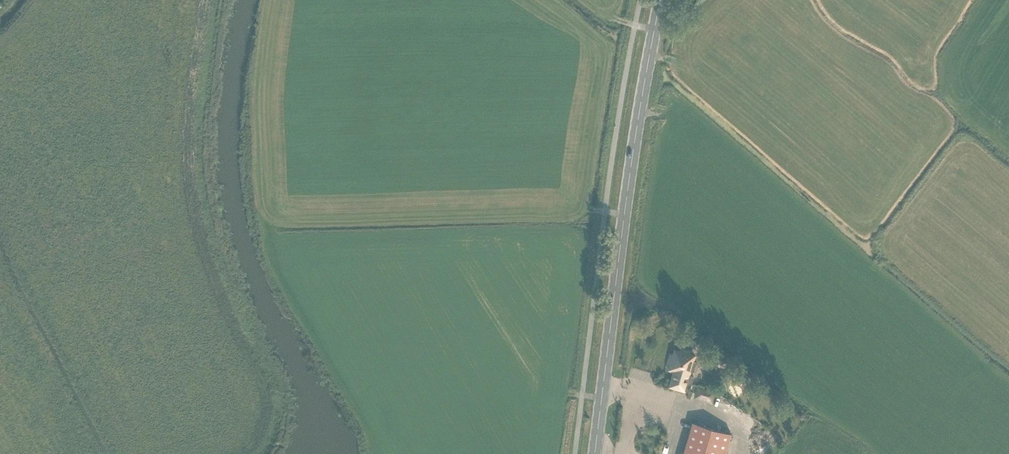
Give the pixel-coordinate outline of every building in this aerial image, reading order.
[(671,354),(668,364),(670,365),(669,370),(674,371),(674,372),(675,372),(671,386),(689,392),(694,377),(689,376),(691,371),(694,372),(697,362),(694,361),(695,356),(690,354),(691,351),(681,348),(680,351),(675,350),(673,355),(671,354)] [(697,385),(694,398),(713,404),(716,391),(697,385)] [(683,453),(725,453),(731,434),(693,423),(683,453)]
